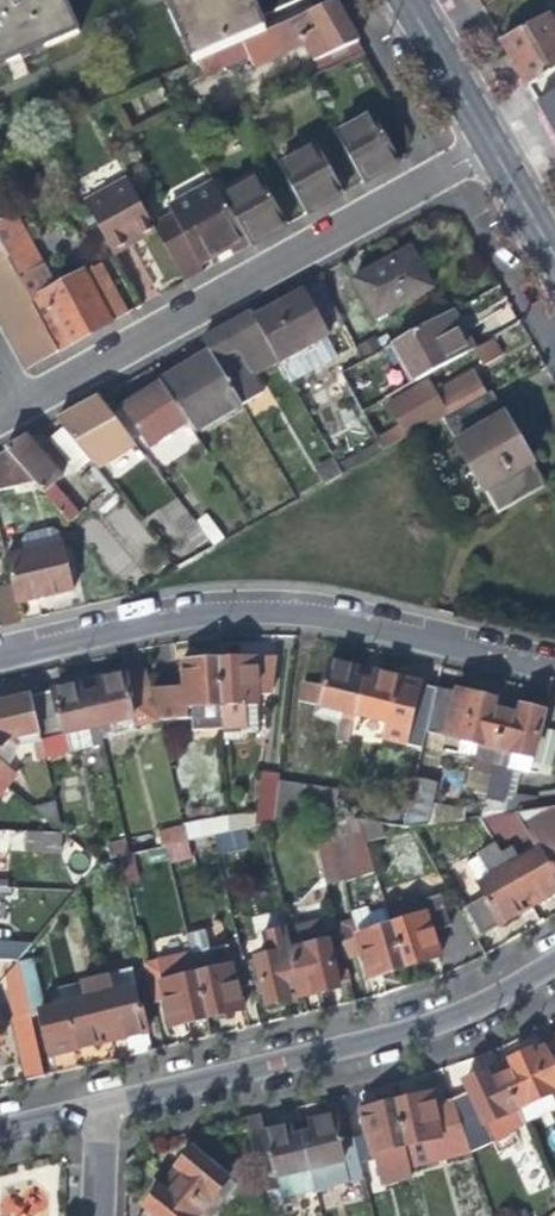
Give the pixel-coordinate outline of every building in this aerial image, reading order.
[(8,59),(10,63),(24,57),(22,53),(45,44),(47,47),(81,32),(67,0),(13,0),(0,6),(0,63),(8,59)] [(201,60),(217,53),(231,47),(268,31),(255,0),(171,0),(175,10),(172,11),(188,46),(190,45),(197,62),(201,60)] [(322,29),(305,37),(307,42),(325,71),(367,53),(353,28),(337,0),(324,6),(312,11),(322,29)] [(529,13),(534,22),(539,18),(534,10),(529,13)] [(294,19),(305,37),(322,29),(312,11),(294,19)] [(501,42),(517,68),(528,87),(554,71),(554,28),(548,16),(501,42)] [(257,64),(307,42),(305,37),(294,19),(268,31),(231,47),(238,63),(254,56),(257,64)] [(224,69),(217,53),(201,60),(208,76),(224,69)] [(368,181),(384,172),(379,165),(398,155),(375,113),(341,133),(368,181)] [(311,213),(328,203),(324,196),(342,186),(319,145),(284,165),(311,213)] [(398,155),(379,165),(384,172),(391,168),(402,162),(398,155)] [(263,177),(228,197),(254,244),(272,234),(268,227),(286,217),(263,177)] [(132,178),(89,202),(117,253),(140,241),(160,230),(154,218),(132,178)] [(202,191),(206,196),(222,186),(219,181),(202,191)] [(237,253),(254,244),(228,197),(222,186),(206,196),(202,191),(174,207),(184,225),(203,261),(219,251),(231,244),(237,253)] [(342,186),(324,196),(328,203),(336,198),(346,193),(342,186)] [(174,207),(154,218),(160,230),(188,281),(208,270),(203,261),(184,225),(174,207)] [(48,265),(20,214),(0,226),(0,234),(25,277),(48,265)] [(286,217),(268,227),(272,234),(280,230),(290,224),(286,217)] [(63,350),(35,301),(0,237),(0,314),(30,368),(63,350)] [(387,264),(358,281),(381,321),(439,288),(417,248),(387,264)] [(87,272),(35,301),(63,350),(95,332),(115,321),(87,272)] [(291,300),(258,319),(280,361),(281,363),(333,334),(331,331),(345,323),(323,281),(291,300)] [(414,385),(478,349),(469,331),(458,309),(393,346),(414,385)] [(254,375),(280,361),(258,319),(254,313),(231,326),(206,339),(213,351),(217,358),(242,402),(243,404),(264,393),(254,375)] [(496,338),(478,349),(488,366),(506,356),(496,338)] [(197,360),(187,366),(190,372),(217,358),(213,351),(197,360)] [(190,372),(187,366),(163,379),(164,381),(190,422),(194,429),(242,402),(217,358),(190,372)] [(405,426),(380,441),(381,444),(386,454),(447,419),(491,394),(485,383),(477,370),(443,390),(439,384),(435,386),(433,382),(393,404),(405,426)] [(151,449),(190,422),(164,381),(145,394),(123,409),(151,449)] [(501,513),(551,484),(521,433),(497,391),(491,394),(447,419),(501,513)] [(61,419),(68,428),(94,460),(99,467),(134,440),(102,397),(83,407),(61,419)] [(334,443),(346,464),(381,444),(380,441),(370,423),(334,443)] [(80,472),(94,460),(68,428),(55,439),(80,472)] [(9,448),(12,452),(38,483),(73,524),(83,516),(56,484),(66,477),(31,436),(22,441),(9,448)] [(0,458),(0,492),(38,483),(12,452),(0,458)] [(316,473),(325,489),(343,478),(338,469),(335,463),(316,473)] [(213,544),(224,536),(208,513),(197,520),(213,544)] [(24,542),(27,554),(65,545),(62,535),(55,530),(29,535),(24,542)] [(9,558),(15,585),(19,603),(53,595),(76,590),(66,545),(65,545),(27,554),(9,558)] [(3,624),(23,619),(19,603),(15,585),(0,589),(0,610),(3,624)] [(243,657),(222,658),(226,724),(227,744),(243,743),(249,736),(260,736),(257,694),(263,694),(261,656),(243,657)] [(195,726),(226,724),(222,658),(206,659),(184,660),(185,685),(154,688),(162,720),(193,717),(195,726)] [(302,700),(324,705),(344,710),(342,716),(354,719),(367,668),(353,664),(332,659),(325,686),(307,681),(302,700)] [(102,731),(115,729),(113,722),(137,716),(138,724),(158,720),(146,667),(118,674),(90,681),(102,731)] [(407,678),(367,668),(354,719),(365,722),(366,716),(387,721),(383,740),(421,750),(425,731),(437,685),(407,678)] [(91,734),(102,731),(90,681),(69,686),(33,695),(43,740),(69,733),(90,728),(91,734)] [(425,731),(460,739),(496,748),(508,702),(473,694),(437,685),(425,731)] [(43,740),(33,695),(10,701),(0,703),(0,752),(10,740),(18,746),(43,740)] [(532,708),(508,702),(496,748),(535,758),(546,712),(532,708)] [(322,715),(341,720),(342,716),(344,710),(324,705),(322,715)] [(139,727),(138,724),(137,716),(113,722),(115,729),(116,733),(139,727)] [(349,739),(354,719),(342,716),(341,720),(337,736),(349,739)] [(92,736),(91,734),(90,728),(69,733),(72,741),(92,736)] [(551,761),(554,743),(554,731),(544,728),(537,758),(551,761)] [(457,751),(493,760),(496,748),(460,739),(457,751)] [(531,774),(535,758),(496,748),(493,760),(492,764),(510,769),(531,774)] [(0,757),(0,776),(1,777),(11,766),(0,757)] [(504,796),(510,769),(492,764),(479,817),(497,815),(515,811),(529,808),(536,807),(535,797),(504,796)] [(262,822),(275,819),(279,781),(280,774),(262,771),(256,823),(262,822)] [(1,777),(0,776),(0,795),(2,796),(10,785),(1,777)] [(336,788),(279,781),(275,819),(286,816),(309,811),(329,814),(336,788)] [(427,823),(452,820),(465,819),(467,809),(433,800),(427,823)] [(536,807),(529,808),(515,811),(533,842),(538,850),(521,861),(517,855),(505,862),(533,908),(546,900),(554,895),(554,805),(536,807)] [(187,822),(187,824),(191,839),(217,833),(232,829),(231,810),(187,822)] [(372,876),(369,840),(383,839),(381,818),(339,822),(341,839),(320,841),(323,880),(372,876)] [(166,829),(170,844),(191,839),(187,824),(166,829)] [(64,829),(28,829),(28,847),(64,848),(64,829)] [(234,829),(232,829),(217,833),(221,850),(237,846),(234,829)] [(195,855),(191,839),(170,844),(173,860),(195,855)] [(516,852),(517,855),(521,861),(538,850),(533,842),(516,852)] [(176,869),(173,860),(170,844),(157,847),(163,872),(176,869)] [(510,922),(533,908),(505,862),(495,845),(485,851),(486,853),(498,874),(481,884),(479,885),(486,898),(467,910),(483,937),(510,922)] [(135,852),(131,853),(122,855),(128,881),(140,878),(135,852)] [(468,862),(481,884),(498,874),(486,853),(468,862)] [(443,896),(426,901),(430,914),(395,925),(409,967),(431,960),(444,956),(436,932),(452,927),(443,896)] [(425,897),(389,908),(395,925),(430,914),(426,901),(425,897)] [(389,908),(353,920),(358,936),(395,925),(389,908)] [(324,925),(308,929),(312,945),(340,938),(337,925),(335,919),(323,922),(324,925)] [(353,920),(337,925),(340,938),(346,961),(364,956),(371,978),(390,973),(409,967),(395,925),(358,936),(353,920)] [(312,945),(308,929),(324,925),(323,922),(289,930),(305,996),(329,990),(352,985),(346,961),(340,938),(312,945)] [(287,1000),(305,996),(289,930),(266,936),(270,955),(247,961),(253,984),(264,982),(270,1004),(287,1000)] [(193,1022),(210,1018),(200,972),(195,951),(147,963),(155,998),(167,994),(175,1026),(193,1022)] [(221,967),(200,972),(210,1018),(230,1013),(246,1009),(241,987),(253,984),(247,961),(246,956),(220,961),(221,967)] [(35,958),(19,962),(27,993),(31,1012),(43,1010),(54,1054),(57,1054),(61,1072),(82,1067),(78,1049),(94,1045),(113,1040),(98,976),(98,973),(75,978),(76,982),(61,986),(62,995),(54,997),(56,1005),(47,1008),(35,958)] [(7,974),(19,960),(1,959),(0,959),(0,979),(3,979),(7,974)] [(13,997),(27,993),(19,962),(19,960),(7,974),(13,997)] [(98,976),(113,1040),(129,1037),(133,1055),(143,1053),(155,1050),(143,1000),(141,1000),(138,987),(139,987),(133,960),(97,969),(98,973),(98,976)] [(31,1012),(27,993),(13,997),(19,1024),(33,1020),(31,1012)] [(15,1025),(27,1080),(47,1075),(36,1032),(33,1020),(19,1024),(15,1025)] [(554,1091),(554,1057),(549,1047),(547,1044),(534,1051),(533,1049),(522,1054),(500,1065),(519,1107),(526,1122),(528,1126),(554,1114),(554,1092),(554,1091)] [(469,1090),(453,1097),(472,1151),(491,1144),(496,1155),(516,1147),(510,1134),(528,1126),(526,1122),(519,1107),(500,1065),(482,1073),(465,1081),(469,1090)] [(447,1135),(452,1156),(472,1151),(453,1097),(437,1102),(433,1091),(421,1094),(397,1100),(408,1144),(447,1135)] [(415,1176),(413,1165),(408,1144),(397,1100),(381,1104),(361,1109),(372,1159),(379,1157),(386,1183),(415,1176)] [(346,1159),(350,1176),(364,1172),(355,1138),(344,1140),(337,1114),(321,1118),(300,1123),(316,1188),(316,1189),(335,1185),(333,1180),(329,1163),(346,1159)] [(278,1196),(316,1188),(300,1123),(280,1128),(266,1131),(262,1115),(244,1120),(255,1162),(259,1161),(265,1190),(263,1191),(267,1206),(280,1202),(278,1196)] [(413,1165),(452,1156),(447,1135),(408,1144),(413,1165)] [(182,1162),(169,1177),(206,1207),(217,1194),(240,1166),(208,1140),(197,1152),(193,1149),(182,1162)] [(333,1180),(350,1176),(346,1159),(329,1163),(333,1180)] [(206,1207),(169,1177),(155,1194),(145,1206),(148,1208),(141,1215),(199,1215),(206,1207)] [(224,1200),(217,1194),(206,1207),(213,1213),(224,1200)] [(213,1213),(206,1207),(199,1215),(211,1215),(213,1213)]
